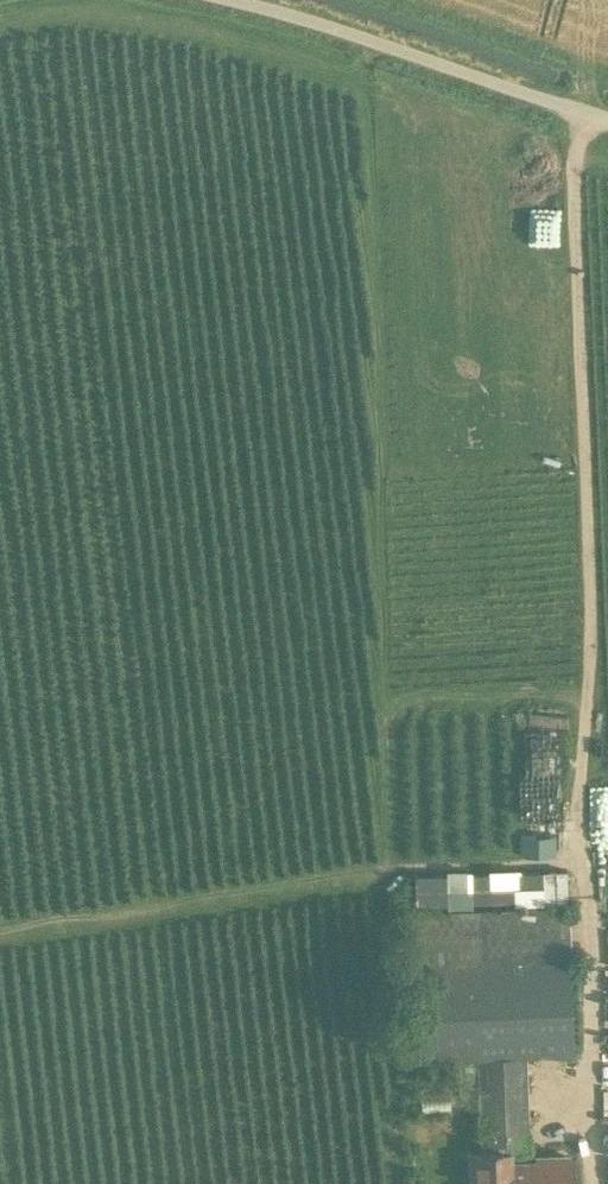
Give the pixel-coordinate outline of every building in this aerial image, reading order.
[(470,907),(470,901),(513,900),(512,872),(470,874),(469,869),(450,870),(450,873),(415,875),(416,902),(450,901),(451,907),(470,907)] [(567,1155),(530,1156),(526,1054),(573,1052),(569,928),(568,906),(407,912),(412,1058),(421,1057),(421,1058),(477,1056),(481,1147),(476,1147),(478,1183),(568,1183),(567,1155)]
